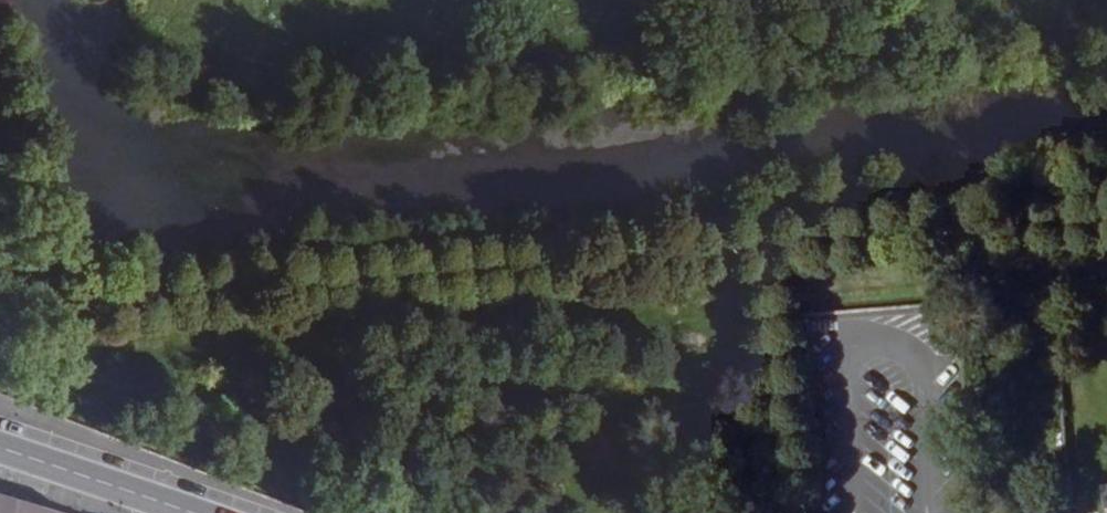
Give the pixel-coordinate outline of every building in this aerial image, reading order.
[(0,496),(0,512),(56,512),(0,496)]
